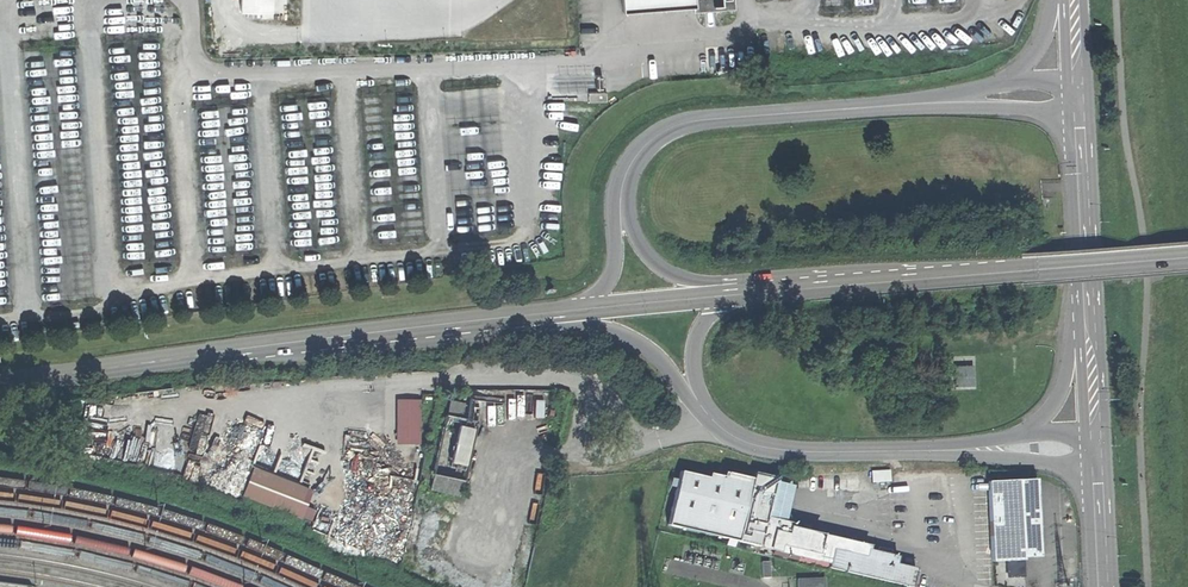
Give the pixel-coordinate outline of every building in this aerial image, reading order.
[(694,0),(621,0),(622,11),(695,5),(694,0)] [(605,91),(587,92),(587,101),(606,100),(605,91)] [(972,367),(953,367),(954,387),(972,386),(972,367)] [(417,401),(400,401),(400,442),(396,442),(396,450),(417,450),(417,401)] [(446,417),(475,424),(478,409),(449,402),(446,416),(446,417)] [(446,416),(444,416),(431,475),(433,476),(433,475),(462,482),(475,424),(446,417),(446,416)] [(251,469),(240,496),(298,519),(309,492),(251,469)] [(706,478),(679,471),(666,525),(757,547),(757,546),(763,519),(773,478),(751,473),(750,479),(722,472),(721,477),(707,474),(706,478)] [(433,475),(433,476),(430,489),(459,496),(462,482),(433,475)] [(1035,480),(987,482),(990,561),(1006,561),(1007,573),(1022,572),(1021,558),(1038,557),(1035,480)] [(763,519),(757,546),(783,552),(788,529),(789,525),(763,519)] [(797,561),(907,586),(910,586),(914,568),(894,564),(896,556),(865,549),(866,547),(788,529),(783,552),(798,556),(797,561)] [(769,578),(768,561),(760,561),(760,578),(769,578)] [(796,579),(796,581),(796,586),(824,586),(823,578),(796,579)]
